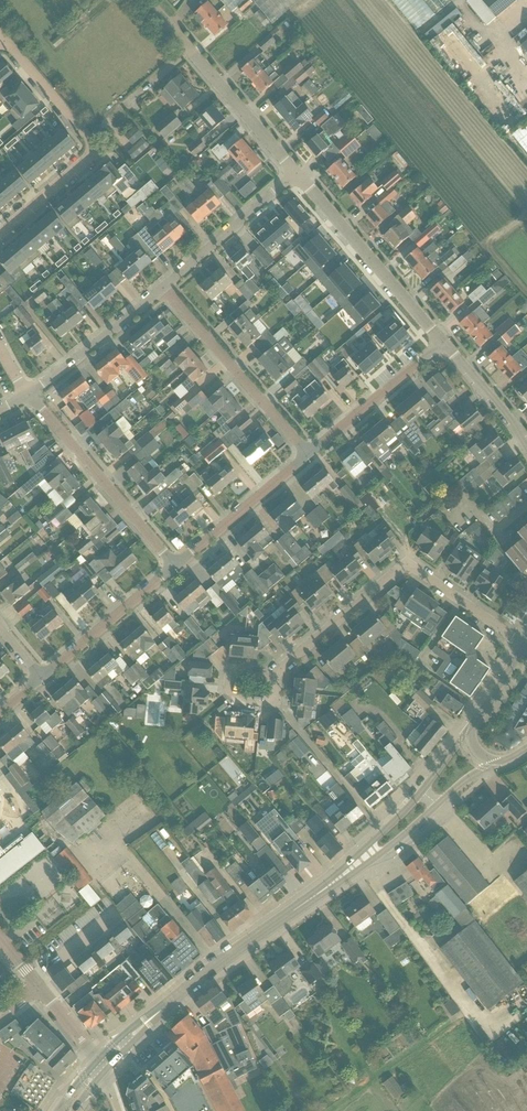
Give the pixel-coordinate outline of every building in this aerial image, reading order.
[(231,13),(247,0),(220,0),(231,13)] [(254,5),(250,0),(249,0),(238,9),(243,14),(254,5)] [(283,15),(300,0),(252,0),(272,24),(283,15)] [(417,33),(460,0),(392,0),(417,33)] [(518,0),(469,0),(466,3),(486,26),(518,0)] [(208,3),(202,7),(194,15),(204,26),(205,25),(212,19),(211,18),(217,13),(208,3)] [(430,43),(463,16),(457,9),(424,36),(430,43)] [(265,28),(270,24),(259,11),(254,15),(265,28)] [(215,37),(223,30),(228,26),(217,13),(211,18),(212,19),(205,25),(215,37)] [(520,18),(508,27),(511,32),(523,23),(520,18)] [(263,51),(275,41),(272,37),(279,30),(277,28),(269,34),(270,35),(258,45),(263,51)] [(60,50),(71,42),(66,35),(55,44),(60,50)] [(242,70),(252,82),(266,69),(261,63),(265,60),(260,55),(254,61),(253,60),(250,63),(242,70)] [(282,73),(288,80),(308,64),(305,60),(300,63),(297,60),(282,73)] [(7,88),(3,82),(12,74),(3,63),(0,65),(0,94),(7,88)] [(292,78),(293,78),(299,85),(315,71),(309,63),(292,78)] [(270,66),(266,69),(252,82),(262,94),(274,84),(273,83),(280,78),(270,66)] [(183,109),(190,103),(198,96),(195,98),(184,86),(187,83),(181,76),(172,83),(165,89),(183,109)] [(310,80),(304,86),(312,96),(318,90),(310,80)] [(10,112),(30,95),(22,86),(12,94),(7,88),(0,94),(0,100),(10,112)] [(286,98),(283,101),(274,108),(285,120),(303,104),(293,93),(286,98)] [(38,105),(30,95),(10,112),(18,122),(38,105)] [(309,111),(303,104),(285,120),(295,132),(303,125),(307,122),(306,121),(313,116),(309,111)] [(491,104),(485,109),(509,137),(515,131),(491,104)] [(361,105),(355,110),(361,117),(367,112),(361,105)] [(212,131),(216,127),(224,120),(213,107),(204,114),(200,117),(200,118),(194,123),(199,129),(206,124),(212,131)] [(327,112),(325,113),(323,111),(313,119),(319,126),(328,117),(327,116),(329,114),(327,112)] [(164,139),(181,124),(172,115),(155,129),(164,139)] [(317,157),(325,150),(333,144),(327,137),(332,133),(333,135),(340,129),(331,119),(321,127),(324,130),(306,145),(317,157)] [(373,125),(366,131),(371,136),(377,130),(373,125)] [(133,128),(124,136),(133,145),(141,137),(133,128)] [(63,131),(54,139),(67,154),(76,146),(63,131)] [(340,152),(355,139),(349,132),(335,145),(340,152)] [(212,151),(214,153),(220,160),(228,153),(238,163),(252,152),(242,140),(242,141),(236,134),(220,147),(218,145),(212,151)] [(516,142),(526,156),(526,134),(516,142)] [(54,139),(45,146),(57,161),(67,154),(54,139)] [(134,160),(148,147),(142,139),(127,152),(134,160)] [(355,139),(340,152),(347,159),(361,146),(355,139)] [(188,150),(194,157),(205,147),(200,140),(188,150)] [(45,146),(35,154),(48,169),(57,161),(45,146)] [(238,163),(240,166),(248,175),(261,163),(252,152),(238,163)] [(396,152),(392,156),(403,169),(407,165),(396,152)] [(35,154),(26,162),(39,177),(48,169),(35,154)] [(343,188),(351,181),(356,177),(340,160),(336,163),(328,170),(343,188)] [(26,162),(17,170),(30,185),(39,177),(26,162)] [(101,172),(117,191),(135,176),(125,165),(117,172),(110,164),(101,172)] [(230,166),(223,171),(226,174),(225,175),(227,177),(234,171),(230,166)] [(395,172),(380,184),(387,191),(391,188),(401,179),(397,175),(400,172),(398,170),(395,172)] [(221,183),(222,181),(227,177),(225,175),(226,174),(223,171),(211,182),(213,184),(219,180),(221,183)] [(15,172),(5,180),(18,195),(27,187),(15,172)] [(91,179),(91,180),(104,195),(107,199),(117,191),(101,172),(91,179)] [(187,188),(190,186),(184,179),(179,183),(184,190),(186,187),(187,188)] [(360,207),(368,200),(372,197),(371,196),(378,190),(369,179),(362,186),(362,185),(350,196),(360,207)] [(0,184),(0,192),(9,203),(18,195),(5,180),(0,184)] [(95,202),(104,195),(91,180),(82,187),(95,202)] [(151,180),(140,190),(147,199),(159,189),(151,180)] [(219,180),(213,184),(215,186),(224,196),(231,190),(222,181),(221,183),(219,180)] [(211,182),(205,187),(210,191),(215,186),(213,184),(211,182)] [(186,187),(184,190),(190,197),(193,195),(195,193),(190,186),(187,188),(186,187)] [(86,210),(95,202),(82,187),(73,195),(86,210)] [(250,193),(245,187),(239,192),(245,199),(250,193)] [(387,191),(384,194),(375,201),(379,206),(367,216),(377,227),(389,217),(396,211),(388,202),(397,194),(391,188),(387,191)] [(197,200),(209,214),(221,205),(208,191),(197,200)] [(9,203),(0,192),(0,210),(9,203)] [(64,202),(77,217),(86,210),(73,195),(64,202)] [(177,212),(184,207),(175,196),(169,202),(177,212)] [(186,210),(191,216),(198,224),(209,214),(197,200),(186,210)] [(293,204),(287,209),(301,225),(305,221),(310,227),(320,218),(306,200),(297,208),(293,204)] [(186,234),(172,217),(178,212),(169,201),(163,206),(169,213),(164,218),(158,210),(156,211),(151,206),(147,201),(142,205),(146,210),(144,212),(149,218),(152,216),(153,217),(156,215),(161,221),(158,223),(163,229),(175,243),(186,234)] [(439,206),(436,209),(442,215),(448,209),(442,203),(441,201),(437,204),(439,206)] [(55,211),(71,230),(81,221),(77,217),(64,202),(55,211)] [(128,205),(122,210),(125,214),(132,209),(128,205)] [(138,233),(158,258),(175,243),(163,229),(158,223),(161,221),(156,215),(153,217),(152,216),(149,218),(144,212),(146,210),(142,205),(140,207),(137,210),(142,216),(144,214),(151,223),(143,229),(138,233)] [(392,228),(384,236),(396,249),(404,242),(409,238),(413,243),(413,242),(422,234),(416,228),(413,232),(413,231),(407,225),(416,217),(408,207),(390,222),(394,227),(392,228)] [(281,210),(270,220),(286,239),(300,226),(286,210),(283,212),(281,210)] [(43,221),(56,236),(65,228),(52,213),(43,221)] [(260,232),(258,234),(272,251),(286,239),(270,220),(258,230),(260,232)] [(43,221),(34,229),(46,244),(56,236),(43,221)] [(38,251),(46,244),(34,229),(24,237),(38,251)] [(422,234),(413,242),(419,248),(433,236),(427,229),(422,234)] [(158,258),(138,233),(132,238),(131,239),(137,246),(126,255),(140,272),(158,258)] [(119,246),(121,244),(115,236),(113,238),(112,239),(110,241),(115,247),(118,245),(119,246)] [(38,251),(24,237),(15,244),(31,263),(41,255),(38,251)] [(307,240),(298,248),(312,263),(327,249),(326,248),(327,246),(321,240),(320,241),(317,239),(311,244),(307,240)] [(31,263),(15,244),(6,252),(19,267),(22,271),(31,263)] [(112,273),(121,283),(126,279),(129,282),(140,272),(126,255),(124,252),(127,250),(121,244),(119,246),(118,245),(115,247),(121,254),(119,255),(124,262),(117,267),(117,268),(112,273)] [(260,246),(252,253),(266,269),(274,262),(260,246)] [(405,260),(413,270),(434,252),(430,246),(422,254),(418,249),(405,260)] [(443,262),(438,267),(443,272),(458,258),(461,255),(455,247),(451,251),(450,250),(440,258),(443,262)] [(95,267),(102,261),(91,249),(85,255),(95,267)] [(327,249),(312,263),(325,278),(334,269),(330,265),(336,259),(334,257),(335,255),(329,249),(328,250),(327,249)] [(260,290),(250,280),(254,276),(252,273),(246,266),(252,261),(250,258),(243,250),(231,260),(238,268),(240,271),(241,271),(249,280),(245,284),(254,295),(260,290)] [(19,267),(6,252),(0,257),(0,264),(10,275),(19,267)] [(434,252),(413,270),(423,281),(431,274),(436,269),(431,264),(439,257),(434,252)] [(453,274),(467,263),(462,256),(448,268),(453,274)] [(491,261),(487,264),(492,271),(496,268),(491,261)] [(221,269),(210,278),(222,292),(233,283),(221,269)] [(334,269),(325,278),(339,293),(354,279),(353,278),(355,276),(349,270),(347,271),(345,269),(339,274),(334,269)] [(497,270),(492,274),(496,280),(502,275),(497,270)] [(89,281),(106,301),(117,292),(114,289),(121,283),(112,273),(105,278),(105,277),(99,283),(94,277),(89,281)] [(0,295),(4,291),(10,286),(1,276),(0,277),(0,295)] [(86,277),(80,283),(83,287),(80,289),(85,294),(82,296),(88,303),(95,311),(106,301),(89,281),(86,277)] [(212,301),(222,292),(210,278),(200,287),(212,301)] [(273,278),(268,283),(275,291),(280,286),(274,279),(273,278)] [(354,279),(339,293),(353,307),(362,299),(357,295),(363,289),(361,286),(362,285),(357,278),(355,280),(354,279)] [(431,290),(441,302),(453,291),(443,280),(439,283),(431,290)] [(238,290),(245,285),(241,281),(235,286),(238,290)] [(71,283),(65,287),(72,295),(72,294),(74,297),(75,299),(75,298),(79,303),(83,307),(88,303),(82,296),(71,283)] [(491,288),(496,295),(501,291),(495,284),(491,288)] [(245,285),(238,290),(242,295),(249,290),(245,285)] [(486,292),(481,285),(468,297),(474,304),(478,300),(477,300),(486,292)] [(4,291),(13,301),(10,303),(15,309),(20,305),(24,302),(19,296),(11,287),(10,286),(4,291)] [(477,300),(478,300),(482,305),(483,306),(496,295),(491,288),(486,292),(477,300)] [(38,305),(48,297),(41,289),(31,296),(38,305)] [(354,333),(363,326),(332,290),(317,302),(335,324),(331,328),(340,339),(351,330),(354,333)] [(464,303),(453,291),(441,302),(451,314),(460,307),(464,303)] [(72,295),(66,299),(72,306),(74,305),(75,306),(79,303),(74,297),(72,294),(72,295)] [(298,306),(305,301),(300,295),(293,301),(298,306)] [(362,299),(353,307),(366,322),(381,309),(380,308),(382,306),(376,300),(374,301),(372,298),(366,304),(362,299)] [(57,299),(52,303),(72,329),(84,320),(74,307),(67,313),(57,299)] [(60,338),(72,329),(52,303),(47,307),(58,320),(51,326),(54,329),(60,338)] [(216,313),(220,310),(214,303),(210,307),(216,313)] [(244,304),(238,309),(230,316),(235,322),(229,328),(238,338),(252,326),(262,317),(259,314),(256,317),(250,309),(249,310),(244,304)] [(35,323),(20,305),(15,309),(14,311),(28,329),(35,323)] [(298,306),(291,312),(295,317),(302,311),(298,306)] [(470,335),(482,325),(490,318),(480,307),(460,324),(470,335)] [(168,309),(165,312),(169,317),(173,314),(168,309)] [(151,339),(155,345),(166,336),(173,330),(168,325),(164,328),(156,318),(143,329),(151,339)] [(397,318),(388,327),(402,342),(411,333),(397,318)] [(502,337),(515,326),(509,319),(496,330),(502,337)] [(324,325),(321,321),(315,326),(318,331),(324,325)] [(480,347),(488,340),(493,337),(482,325),(470,335),(480,347)] [(252,326),(238,338),(247,349),(252,344),(257,350),(273,337),(267,330),(260,335),(252,326)] [(515,326),(502,337),(508,344),(521,333),(515,326)] [(388,327),(378,336),(392,351),(402,342),(388,327)] [(258,361),(267,371),(281,359),(292,348),(284,339),(289,334),(284,328),(273,337),(257,350),(263,356),(258,361)] [(47,348),(41,339),(33,329),(27,334),(32,339),(23,346),(28,353),(31,351),(36,357),(47,348)] [(133,354),(137,359),(144,354),(140,349),(151,339),(143,329),(123,346),(130,354),(131,355),(131,356),(133,354)] [(175,333),(164,341),(169,348),(180,339),(175,333)] [(370,345),(361,353),(375,368),(384,360),(370,345)] [(489,357),(499,369),(511,358),(501,347),(489,357)] [(175,362),(184,372),(198,360),(189,349),(180,357),(175,362)] [(117,351),(106,359),(118,375),(125,370),(129,367),(137,377),(133,380),(137,385),(140,382),(142,381),(147,377),(142,370),(138,364),(131,356),(125,360),(124,359),(117,351)] [(163,353),(155,360),(153,361),(162,373),(166,371),(169,375),(176,369),(163,353)] [(361,353),(352,362),(365,377),(375,368),(361,353)] [(281,359),(267,371),(276,382),(284,375),(288,371),(290,370),(296,365),(286,354),(281,359)] [(516,354),(511,358),(499,369),(509,381),(518,374),(526,366),(516,354)] [(153,361),(155,360),(151,355),(138,364),(142,370),(153,361)] [(312,362),(325,376),(331,371),(319,357),(312,362)] [(290,370),(288,371),(294,378),(307,367),(309,365),(303,358),(296,365),(290,370)] [(107,384),(118,376),(118,375),(106,359),(94,369),(101,377),(102,378),(107,384)] [(333,378),(342,389),(354,380),(344,369),(349,365),(343,359),(334,367),(339,372),(333,378)] [(198,360),(184,372),(189,378),(181,385),(188,392),(173,406),(171,408),(176,414),(188,404),(201,392),(193,383),(208,371),(198,360)] [(325,376),(312,362),(309,365),(307,367),(319,381),(325,376)] [(447,417),(451,415),(450,414),(453,412),(446,403),(455,395),(451,390),(452,390),(439,374),(427,384),(441,401),(437,405),(447,417)] [(90,388),(89,387),(82,378),(71,387),(78,396),(78,397),(88,410),(99,401),(108,412),(114,407),(102,391),(96,396),(90,388)] [(293,378),(282,388),(286,393),(297,383),(293,378)] [(310,397),(319,409),(331,399),(321,388),(320,388),(315,381),(310,386),(304,390),(310,397)] [(518,391),(526,402),(526,381),(524,384),(525,385),(518,391)] [(109,386),(102,391),(114,407),(122,401),(109,386)] [(74,404),(72,401),(78,397),(78,396),(71,387),(59,395),(76,417),(82,412),(75,403),(74,404)] [(149,387),(143,393),(149,400),(156,395),(149,387)] [(218,411),(232,399),(223,388),(215,395),(214,396),(209,401),(218,411)] [(139,391),(133,396),(138,401),(144,396),(139,391)] [(199,406),(207,399),(201,392),(188,404),(194,411),(199,406)] [(406,402),(418,416),(429,407),(417,392),(406,402)] [(319,409),(310,397),(303,403),(298,396),(293,400),(299,407),(298,407),(308,419),(319,409)] [(218,411),(223,416),(217,421),(221,426),(213,433),(216,437),(211,442),(213,445),(218,440),(231,430),(225,424),(232,418),(234,417),(242,410),(232,399),(218,411)] [(403,432),(414,445),(417,448),(422,443),(415,435),(420,431),(412,422),(418,416),(406,402),(395,411),(403,420),(397,425),(403,432)] [(428,428),(430,432),(431,431),(437,426),(447,417),(437,405),(431,410),(438,419),(428,428)] [(160,406),(156,410),(160,415),(165,411),(160,406)] [(109,428),(98,437),(102,443),(107,448),(128,430),(132,427),(123,416),(123,417),(115,407),(101,419),(101,420),(109,428)] [(447,417),(437,426),(431,431),(436,438),(447,429),(450,433),(461,425),(467,432),(482,419),(472,407),(457,420),(455,419),(451,415),(447,417)] [(98,423),(88,410),(79,417),(83,421),(75,427),(81,435),(88,430),(98,423)] [(167,422),(174,415),(171,411),(163,418),(167,422)] [(248,417),(237,426),(241,431),(252,422),(248,417)] [(147,432),(136,442),(142,449),(154,439),(154,440),(170,426),(164,419),(148,433),(147,432)] [(414,445),(403,432),(397,437),(383,420),(372,430),(385,444),(389,450),(390,451),(401,442),(408,450),(414,445)] [(21,445),(24,452),(21,453),(25,460),(28,458),(29,460),(31,458),(27,450),(30,449),(27,442),(34,439),(26,423),(13,429),(21,445)] [(241,431),(237,426),(232,431),(231,430),(218,440),(226,450),(244,434),(241,431)] [(247,438),(252,444),(262,456),(274,446),(264,435),(258,428),(254,432),(247,438)] [(21,445),(13,429),(0,436),(0,437),(5,446),(8,452),(15,448),(18,454),(21,453),(24,452),(21,445)] [(185,429),(179,434),(184,439),(189,435),(185,429)] [(117,460),(125,453),(128,451),(127,450),(133,445),(129,442),(135,437),(128,430),(107,448),(117,460)] [(389,450),(385,444),(372,430),(361,439),(376,456),(370,461),(375,466),(381,473),(384,478),(389,474),(385,469),(387,468),(379,458),(389,450)] [(488,457),(503,445),(493,433),(478,446),(477,444),(475,446),(475,445),(469,450),(480,465),(466,476),(471,482),(473,480),(474,481),(492,466),(486,460),(488,458),(488,457)] [(278,434),(271,440),(278,447),(284,441),(278,434)] [(136,466),(128,473),(137,484),(156,468),(158,466),(150,458),(149,457),(160,446),(157,443),(154,440),(154,439),(142,449),(148,456),(145,459),(139,464),(139,463),(136,466)] [(218,440),(213,445),(214,445),(201,456),(208,465),(226,450),(218,440)] [(241,454),(244,457),(251,466),(262,456),(252,444),(247,449),(241,442),(236,447),(241,453),(241,454)] [(414,445),(408,450),(415,456),(420,452),(417,448),(414,445)] [(343,463),(350,472),(351,472),(354,477),(366,467),(367,467),(369,466),(371,469),(375,466),(370,461),(367,457),(362,462),(351,448),(341,456),(345,462),(343,463)] [(31,468),(36,475),(47,466),(47,465),(55,458),(50,451),(39,459),(40,460),(34,463),(35,465),(31,468)] [(2,458),(7,468),(10,474),(17,471),(14,464),(9,454),(2,458)] [(195,455),(190,459),(194,465),(199,460),(195,455)] [(35,465),(34,463),(31,458),(29,460),(28,458),(25,460),(29,468),(31,468),(35,465)] [(217,474),(227,486),(238,476),(231,468),(228,464),(227,464),(222,458),(218,462),(223,469),(217,474)] [(493,475),(503,488),(508,483),(516,477),(524,470),(514,458),(499,471),(498,470),(496,472),(492,466),(474,481),(478,487),(493,475)] [(12,483),(0,460),(0,481),(3,488),(12,483)] [(13,505),(14,506),(39,485),(48,496),(71,476),(61,465),(53,472),(47,466),(36,475),(8,499),(10,501),(13,505)] [(429,465),(423,469),(428,474),(433,470),(429,465)] [(176,471),(166,480),(170,486),(177,479),(185,473),(187,471),(182,466),(176,471)] [(161,474),(156,468),(137,484),(147,495),(158,486),(163,481),(159,476),(161,474)] [(324,470),(313,479),(322,490),(329,485),(333,490),(338,487),(333,481),(331,478),(324,470)] [(341,479),(346,475),(342,470),(337,474),(341,479)] [(189,478),(185,473),(177,479),(183,486),(185,484),(192,492),(197,489),(197,488),(189,478)] [(205,483),(208,487),(215,495),(227,486),(217,474),(210,479),(205,473),(200,477),(206,483),(205,483)] [(189,478),(197,488),(202,484),(194,474),(189,478)] [(80,487),(71,476),(48,496),(47,496),(56,507),(50,513),(50,512),(43,518),(48,524),(55,518),(67,508),(62,502),(71,495),(80,487)] [(302,489),(309,497),(311,499),(312,498),(317,504),(321,501),(316,495),(322,490),(313,479),(302,489)] [(434,497),(441,492),(435,484),(428,490),(434,497)] [(360,503),(361,503),(346,485),(339,491),(354,508),(355,507),(357,510),(362,506),(360,503)] [(489,511),(499,522),(526,499),(526,497),(518,487),(489,511)] [(158,497),(152,502),(157,507),(157,508),(160,511),(163,508),(169,515),(170,516),(179,526),(181,525),(190,517),(180,505),(171,495),(172,494),(167,489),(163,493),(161,495),(158,497)] [(202,507),(194,499),(191,495),(191,496),(185,489),(181,493),(186,500),(180,505),(190,517),(202,507)] [(301,508),(299,505),(292,497),(281,506),(295,523),(301,517),(305,514),(300,508),(301,508)] [(394,498),(379,510),(396,530),(410,519),(394,498)] [(84,524),(100,511),(91,499),(80,508),(80,509),(75,513),(84,524)] [(312,511),(322,524),(330,517),(320,505),(312,511)] [(287,533),(296,525),(295,523),(281,506),(270,516),(285,534),(280,538),(294,555),(301,549),(287,533)] [(364,515),(374,527),(384,519),(374,507),(364,515)] [(61,525),(73,515),(67,508),(55,518),(61,525)] [(75,549),(81,556),(104,537),(99,531),(110,522),(100,511),(84,524),(78,529),(86,539),(75,549)] [(315,530),(322,524),(312,511),(305,518),(315,530)] [(17,512),(8,519),(12,525),(22,517),(17,512)] [(39,521),(34,526),(39,531),(44,527),(39,521)] [(377,535),(372,540),(386,557),(393,552),(391,550),(394,547),(387,539),(393,534),(386,526),(383,522),(373,530),(377,535)] [(474,522),(469,526),(478,537),(484,533),(474,522)] [(248,534),(262,550),(268,544),(273,541),(268,535),(269,535),(267,532),(260,524),(248,534)] [(179,526),(175,529),(180,535),(184,532),(183,527),(181,525),(179,526)] [(518,535),(523,541),(506,555),(519,571),(522,574),(526,570),(526,527),(518,535)] [(104,537),(101,540),(105,545),(119,533),(115,528),(105,536),(104,537)] [(435,561),(442,552),(448,543),(449,542),(434,531),(433,532),(427,528),(423,534),(417,543),(426,550),(424,554),(435,561)] [(9,535),(5,530),(0,534),(0,544),(9,535)] [(449,542),(448,543),(452,546),(460,535),(459,535),(456,531),(449,542)] [(330,551),(344,538),(339,532),(324,544),(330,551)] [(237,543),(245,551),(247,554),(251,559),(253,561),(254,560),(264,552),(262,550),(248,534),(237,543)] [(293,569),(301,563),(280,539),(273,544),(293,569)] [(360,556),(360,557),(362,560),(368,555),(375,564),(378,561),(380,563),(386,557),(372,540),(366,545),(362,540),(353,547),(353,548),(360,556)] [(116,558),(126,570),(137,561),(128,550),(127,550),(122,542),(117,546),(122,553),(116,558)] [(345,557),(339,562),(353,579),(360,574),(358,572),(362,569),(355,561),(360,557),(360,556),(353,548),(353,547),(350,544),(340,552),(345,557)] [(489,556),(498,563),(504,556),(495,547),(489,556)] [(464,582),(471,573),(478,562),(463,552),(462,553),(456,549),(452,555),(446,564),(455,571),(453,574),(464,582)] [(100,561),(94,560),(103,570),(106,568),(108,571),(113,577),(115,579),(126,570),(116,558),(114,556),(111,551),(105,556),(100,561)] [(38,559),(33,553),(15,567),(20,573),(38,559)] [(218,563),(227,574),(234,582),(240,577),(238,574),(242,570),(238,565),(229,554),(218,563)] [(37,581),(43,588),(45,586),(51,582),(65,569),(57,559),(54,562),(56,565),(37,581)] [(89,564),(98,575),(103,570),(94,560),(89,564)] [(92,580),(98,575),(89,564),(86,561),(80,566),(92,580)] [(353,579),(339,562),(333,567),(329,561),(320,569),(330,582),(335,577),(342,585),(346,583),(347,584),(353,579)] [(227,574),(218,563),(207,572),(214,581),(221,589),(226,585),(221,579),(227,574)] [(274,564),(258,577),(269,590),(285,577),(274,564)] [(309,587),(323,604),(330,599),(328,597),(331,594),(324,586),(330,582),(320,569),(310,577),(314,582),(309,587)] [(507,583),(498,576),(492,572),(491,573),(485,569),(481,575),(475,584),(484,591),(482,594),(493,602),(507,583)] [(249,571),(244,576),(261,597),(267,592),(266,591),(249,571)] [(519,571),(515,578),(522,583),(525,578),(522,574),(519,571)] [(12,606),(21,599),(24,597),(23,596),(30,590),(19,576),(11,582),(13,585),(2,594),(12,606)] [(99,593),(92,584),(89,582),(84,576),(73,585),(88,602),(99,593)] [(51,581),(46,585),(57,597),(61,594),(51,581)] [(185,591),(199,607),(200,608),(206,604),(204,602),(210,598),(205,592),(204,590),(196,581),(185,591)] [(76,611),(88,602),(73,585),(68,590),(63,594),(67,600),(69,603),(76,611)] [(289,595),(292,598),(300,607),(300,606),(305,602),(312,611),(315,608),(317,610),(323,604),(309,587),(303,592),(299,587),(289,595)] [(46,602),(51,598),(43,588),(38,592),(46,602)] [(394,607),(401,611),(399,614),(411,622),(416,615),(428,598),(417,590),(410,600),(402,595),(394,607)] [(174,600),(181,608),(188,616),(193,612),(199,607),(185,591),(174,600)] [(224,591),(219,595),(235,617),(241,612),(224,591)] [(216,608),(222,603),(217,596),(210,601),(216,608)] [(287,611),(282,616),(296,633),(302,628),(301,626),(304,623),(297,615),(303,610),(300,606),(300,607),(292,598),(283,606),(287,611)] [(416,615),(411,622),(421,629),(420,630),(429,637),(440,621),(432,615),(434,613),(439,605),(428,598),(416,615)] [(27,601),(16,611),(22,617),(33,608),(27,601)] [(63,623),(56,614),(49,606),(44,610),(49,615),(44,619),(53,631),(63,623)] [(248,607),(239,614),(247,618),(248,607)] [(177,635),(182,631),(173,620),(164,609),(153,618),(163,631),(164,631),(166,634),(172,629),(177,635)] [(363,623),(376,639),(381,635),(386,638),(397,629),(387,618),(381,623),(373,614),(363,623)] [(262,623),(272,635),(272,636),(278,631),(285,639),(288,636),(290,638),(296,633),(282,616),(276,620),(272,615),(262,623)] [(203,644),(204,643),(209,639),(190,617),(184,622),(203,644)] [(475,650),(485,637),(456,617),(441,638),(450,644),(466,655),(466,660),(460,669),(456,675),(450,684),(470,698),(480,684),(490,669),(477,660),(475,650)] [(41,641),(52,632),(53,631),(44,619),(43,620),(37,625),(32,620),(27,625),(41,641)] [(272,635),(262,623),(259,626),(258,638),(245,637),(243,658),(257,659),(258,647),(262,648),(265,645),(266,647),(272,642),(269,638),(272,635)] [(355,645),(364,656),(367,654),(370,651),(372,650),(372,646),(370,644),(376,639),(363,623),(352,631),(360,641),(355,645)] [(151,638),(149,636),(142,627),(130,637),(144,653),(150,648),(155,644),(150,638),(151,638)] [(171,650),(181,663),(187,657),(170,636),(164,642),(171,650)] [(230,657),(243,658),(245,637),(232,636),(232,637),(226,636),(226,644),(231,645),(230,657)] [(144,653),(130,637),(120,646),(133,662),(144,653)] [(219,649),(210,639),(204,644),(213,654),(219,649)] [(362,658),(364,656),(355,645),(350,649),(342,639),(332,648),(346,664),(351,660),(354,665),(362,658)] [(401,639),(400,647),(405,653),(411,660),(414,663),(421,653),(401,639)] [(163,642),(157,647),(162,653),(168,648),(163,642)] [(188,676),(200,677),(211,678),(212,664),(207,664),(207,660),(213,654),(204,644),(204,643),(203,644),(193,652),(193,662),(189,662),(188,676)] [(441,678),(447,669),(451,664),(450,656),(435,646),(432,652),(444,661),(435,674),(441,678)] [(411,660),(405,653),(400,647),(394,652),(406,665),(411,660)] [(336,673),(346,664),(332,648),(322,657),(330,666),(325,670),(329,676),(334,681),(340,677),(336,673)] [(98,664),(107,674),(112,669),(117,675),(122,671),(117,665),(118,665),(109,654),(98,664)] [(9,671),(0,661),(0,678),(9,671)] [(130,669),(139,679),(146,689),(163,676),(158,669),(149,677),(137,662),(130,669)] [(98,664),(87,673),(96,683),(101,688),(111,680),(98,664)] [(294,693),(315,695),(316,682),(323,683),(324,676),(323,675),(316,667),(310,672),(311,673),(308,676),(307,680),(295,679),(294,693)] [(139,679),(130,669),(123,674),(132,685),(139,679)] [(379,669),(372,675),(378,682),(385,676),(379,669)] [(74,679),(63,688),(73,700),(79,708),(90,699),(83,690),(84,690),(74,679)] [(164,689),(181,691),(182,682),(165,680),(164,689)] [(441,705),(448,710),(457,717),(464,707),(456,701),(460,695),(439,681),(433,690),(431,692),(436,696),(434,700),(441,705)] [(346,685),(341,689),(344,694),(349,690),(346,685)] [(68,717),(79,708),(73,700),(63,688),(52,698),(59,706),(62,708),(68,717)] [(200,691),(189,690),(185,689),(183,713),(198,715),(199,706),(207,707),(209,693),(200,692),(200,691)] [(411,698),(425,712),(433,703),(420,690),(411,698)] [(98,697),(107,707),(115,717),(122,711),(105,691),(98,697)] [(314,708),(315,695),(294,693),(293,706),(298,707),(297,718),(299,719),(298,723),(303,729),(310,723),(310,720),(311,720),(312,708),(314,708)] [(107,707),(98,697),(91,703),(100,713),(107,707)] [(47,735),(63,721),(56,713),(51,717),(41,706),(30,716),(37,724),(40,727),(47,735)] [(123,717),(136,718),(137,709),(128,708),(124,711),(123,717)] [(359,723),(361,721),(351,709),(341,718),(351,729),(353,728),(359,723)] [(526,736),(526,711),(520,722),(513,733),(513,735),(514,737),(518,740),(521,740),(526,737),(526,736)] [(424,721),(419,726),(425,731),(426,730),(439,741),(448,731),(430,716),(426,713),(424,715),(421,719),(424,721)] [(225,736),(237,738),(241,717),(227,715),(227,717),(216,715),(214,730),(221,740),(224,740),(225,736)] [(243,751),(252,753),(254,741),(256,741),(257,734),(252,733),(254,719),(241,717),(237,738),(244,739),(243,751)] [(84,732),(72,718),(65,724),(77,738),(84,732)] [(331,734),(338,729),(329,718),(322,724),(331,734)] [(99,719),(94,723),(98,728),(103,723),(99,719)] [(266,750),(274,750),(274,740),(282,741),(282,738),(285,738),(285,730),(283,730),(284,722),(269,720),(268,727),(261,726),(260,737),(260,742),(267,742),(266,750)] [(376,727),(383,735),(390,744),(397,738),(383,721),(376,727)] [(351,729),(350,730),(355,736),(364,728),(359,723),(353,728),(351,729)] [(9,734),(24,752),(34,743),(28,737),(29,736),(27,733),(20,725),(9,734)] [(426,730),(425,731),(419,726),(415,731),(414,730),(405,741),(412,747),(416,751),(420,754),(425,758),(439,741),(426,730)] [(18,757),(24,752),(9,734),(0,741),(0,746),(7,755),(7,754),(13,761),(18,757)] [(51,735),(43,742),(51,752),(55,757),(57,759),(60,763),(67,757),(65,754),(51,735)] [(411,769),(409,767),(404,761),(390,744),(383,735),(377,740),(393,759),(382,768),(382,769),(390,778),(397,787),(409,777),(406,773),(411,769)] [(316,744),(323,746),(325,738),(318,736),(316,744)] [(287,745),(299,760),(310,751),(298,737),(287,745)] [(42,742),(35,748),(47,763),(55,757),(51,752),(50,753),(42,742)] [(284,750),(276,756),(280,761),(288,755),(284,750)] [(369,785),(381,800),(392,790),(380,775),(379,776),(377,774),(382,769),(382,768),(373,758),(367,763),(373,770),(364,778),(370,784),(369,785)] [(16,762),(8,769),(22,787),(30,781),(16,762)] [(25,768),(37,782),(44,776),(33,762),(25,768)] [(359,783),(350,772),(344,777),(352,786),(355,787),(359,783)] [(46,782),(39,787),(44,794),(51,790),(46,782)] [(72,844),(105,816),(78,783),(42,813),(56,831),(64,837),(72,844)] [(381,800),(369,785),(358,794),(371,809),(381,800)] [(23,788),(17,793),(34,814),(34,815),(40,810),(23,788)] [(270,801),(277,799),(275,790),(267,792),(270,801)] [(340,799),(334,803),(340,810),(352,824),(363,815),(356,806),(351,801),(346,794),(345,795),(340,799)] [(492,797),(471,816),(484,830),(501,815),(502,816),(508,810),(518,820),(526,813),(510,795),(502,803),(503,804),(501,806),(492,797)] [(239,797),(232,802),(237,808),(244,802),(239,797)] [(318,804),(313,808),(322,820),(327,817),(328,816),(327,815),(318,804)] [(274,809),(256,825),(277,851),(279,849),(299,873),(311,863),(291,839),(296,835),(289,827),(281,817),(274,809)] [(341,833),(352,824),(340,810),(329,819),(341,833)] [(212,821),(211,820),(205,812),(189,825),(196,834),(212,821)] [(331,860),(342,849),(329,835),(331,833),(325,826),(316,816),(307,824),(316,834),(318,832),(323,838),(317,844),(323,852),(331,860)] [(299,817),(289,827),(296,835),(306,826),(299,817)] [(247,823),(238,830),(251,845),(259,838),(247,823)] [(168,831),(157,839),(176,864),(182,860),(171,846),(176,842),(168,831)] [(43,848),(32,833),(25,839),(22,835),(3,850),(0,847),(0,883),(43,848)] [(448,837),(426,856),(467,904),(488,886),(448,837)] [(145,839),(133,846),(142,862),(154,854),(145,839)] [(258,877),(272,895),(285,884),(281,880),(288,875),(266,848),(255,857),(265,872),(258,877)] [(84,871),(78,864),(66,849),(58,856),(57,856),(68,871),(74,878),(71,880),(80,891),(83,888),(88,884),(92,881),(84,871)] [(204,852),(196,860),(208,872),(216,863),(204,852)] [(407,868),(414,877),(418,882),(422,878),(430,887),(434,892),(445,883),(434,869),(429,873),(418,859),(407,868)] [(193,862),(184,868),(187,872),(196,865),(193,862)] [(272,895),(258,877),(251,869),(245,874),(236,862),(225,871),(236,883),(241,879),(261,904),(272,895)] [(208,879),(207,880),(210,884),(211,883),(242,925),(253,916),(247,908),(242,901),(241,902),(231,889),(230,890),(215,869),(205,876),(208,879)] [(514,882),(526,898),(526,871),(514,882)] [(489,886),(467,905),(482,923),(518,892),(510,883),(503,874),(489,886)] [(179,877),(170,884),(179,895),(188,889),(179,877)] [(232,932),(242,925),(211,883),(210,884),(207,880),(198,887),(211,905),(221,917),(220,917),(225,923),(232,932)] [(396,906),(405,900),(414,895),(406,882),(388,894),(396,906)] [(80,891),(79,891),(86,900),(91,906),(100,899),(88,884),(83,888),(80,891)] [(436,896),(454,919),(462,929),(475,919),(448,886),(436,896)] [(182,933),(167,915),(158,904),(147,913),(131,894),(128,896),(116,906),(134,927),(132,929),(145,944),(149,950),(154,955),(155,954),(174,978),(188,967),(201,956),(201,955),(182,933)] [(371,921),(368,917),(375,912),(364,897),(357,902),(358,903),(345,912),(351,921),(355,927),(358,931),(361,932),(370,925),(371,921)] [(226,936),(220,927),(218,925),(201,903),(195,908),(196,910),(195,911),(186,918),(198,932),(205,927),(217,943),(226,936)] [(390,935),(400,928),(387,910),(377,917),(390,935)] [(123,922),(110,933),(113,937),(120,946),(121,945),(133,935),(123,922)] [(488,1010),(497,1003),(523,982),(482,930),(475,922),(441,949),(488,1010)] [(341,941),(328,923),(320,929),(321,932),(307,942),(318,957),(341,941)] [(105,937),(92,947),(95,952),(102,960),(103,960),(115,950),(118,955),(124,949),(121,945),(120,946),(113,937),(108,941),(105,937)] [(351,939),(342,945),(355,963),(360,959),(364,957),(351,939)] [(145,944),(138,950),(143,955),(149,950),(145,944)] [(87,952),(74,962),(84,974),(84,975),(85,974),(97,965),(100,969),(106,964),(103,960),(102,960),(95,952),(90,956),(87,952)] [(136,952),(126,960),(127,961),(131,965),(140,957),(136,952)] [(268,979),(282,998),(290,992),(293,982),(288,976),(300,967),(295,961),(289,952),(270,966),(276,974),(268,979)] [(142,964),(135,970),(137,973),(149,987),(155,994),(174,978),(155,954),(154,955),(147,961),(146,960),(142,964)] [(129,1003),(143,992),(134,982),(140,977),(131,965),(127,961),(121,966),(130,978),(117,989),(129,1003)] [(13,980),(2,965),(0,966),(0,990),(13,980)] [(310,985),(316,981),(320,988),(326,983),(313,965),(301,973),(310,985)] [(65,969),(52,980),(63,992),(67,989),(71,994),(89,980),(85,974),(84,975),(84,974),(75,981),(65,969)] [(107,977),(103,981),(107,986),(112,983),(107,977)] [(247,1016),(260,1007),(267,1001),(263,996),(265,995),(259,988),(253,979),(237,990),(240,994),(239,995),(241,998),(244,1002),(239,1005),(247,1016)] [(242,1023),(234,1007),(230,997),(227,999),(217,986),(195,1002),(195,1003),(201,1011),(211,1023),(202,1028),(212,1045),(212,1046),(223,1071),(234,1091),(238,1089),(234,1080),(257,1068),(253,1059),(249,1051),(237,1025),(242,1023)] [(94,1001),(95,1002),(103,1012),(109,1007),(116,1015),(129,1003),(117,989),(106,997),(103,994),(94,996),(94,1001)] [(83,1019),(81,1020),(88,1028),(90,1027),(92,1029),(98,1024),(100,1023),(102,1024),(105,1022),(105,1019),(106,1018),(94,1002),(95,1002),(94,1001),(94,996),(93,992),(79,1002),(74,1007),(83,1019)] [(279,1018),(284,1015),(288,1021),(295,1016),(290,1010),(281,997),(270,1005),(279,1018)] [(452,1000),(444,1005),(452,1016),(460,1011),(452,1000)] [(166,1036),(173,1044),(174,1044),(191,1063),(192,1064),(199,1075),(198,1076),(216,1110),(244,1110),(243,1108),(234,1091),(223,1071),(212,1046),(211,1046),(202,1035),(203,1034),(195,1025),(188,1017),(166,1036)] [(24,1034),(22,1030),(23,1030),(16,1020),(0,1031),(0,1037),(4,1043),(10,1039),(19,1048),(22,1046),(41,1064),(45,1060),(61,1076),(78,1058),(38,1020),(24,1034)] [(146,1069),(165,1090),(163,1091),(170,1100),(176,1110),(212,1110),(189,1067),(192,1064),(191,1063),(174,1044),(173,1044),(146,1069)] [(268,1072),(277,1066),(271,1057),(263,1063),(268,1072)] [(126,1095),(127,1095),(129,1096),(136,1098),(135,1100),(130,1102),(129,1102),(132,1110),(149,1110),(147,1104),(149,1097),(157,1090),(149,1081),(145,1076),(143,1074),(131,1084),(130,1084),(126,1095)] [(383,1083),(395,1099),(404,1092),(400,1086),(392,1076),(383,1083)] [(405,1083),(400,1086),(404,1092),(409,1088),(405,1083)] [(157,1095),(152,1100),(158,1106),(163,1102),(157,1095)] [(290,1105),(295,1110),(300,1110),(304,1108),(298,1099),(290,1105)]
